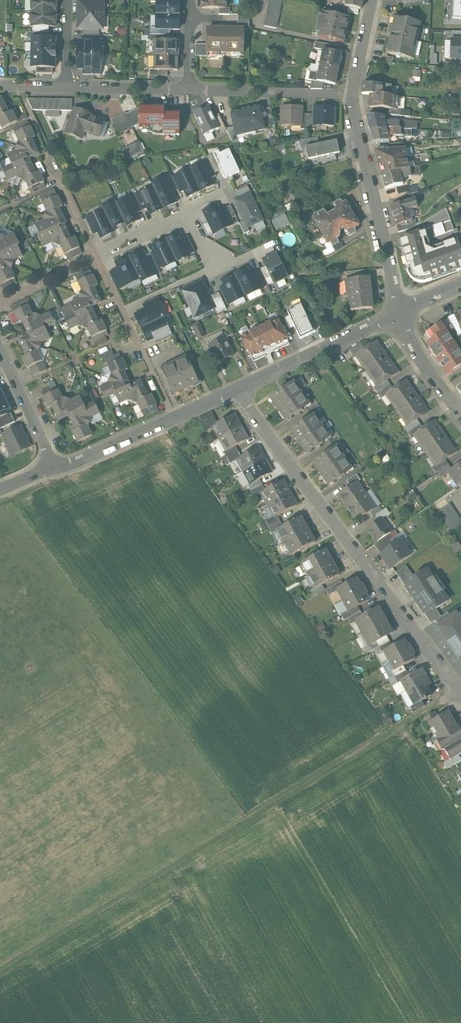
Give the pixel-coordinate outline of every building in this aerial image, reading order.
[(32,12),(56,12),(56,0),(32,0),(32,12)] [(202,8),(219,9),(226,9),(226,8),(226,0),(202,0),(202,8)] [(264,26),(276,28),(282,0),(269,0),(264,26)] [(341,0),(340,6),(348,7),(359,9),(361,10),(363,0),(341,0)] [(169,2),(157,1),(157,2),(157,15),(179,16),(179,2),(169,2)] [(460,1),(453,1),(452,19),(460,20),(460,1)] [(83,2),(79,2),(79,16),(103,16),(103,3),(99,3),(83,2)] [(56,12),(32,12),(31,26),(33,26),(49,26),(56,26),(56,12)] [(348,19),(323,13),(318,37),(344,42),(348,19)] [(179,16),(157,15),(157,29),(169,30),(178,30),(179,16)] [(250,16),(238,15),(237,29),(243,29),(243,30),(249,30),(250,16)] [(103,16),(79,16),(79,29),(99,29),(103,29),(103,16)] [(404,20),(395,19),(394,20),(397,20),(396,26),(393,28),(389,44),(391,47),(390,52),(388,52),(387,53),(396,55),(397,57),(400,58),(401,56),(402,56),(412,58),(420,24),(409,22),(409,21),(408,19),(406,19),(404,20)] [(225,29),(207,29),(207,45),(207,53),(208,53),(225,53),(225,29)] [(237,29),(225,29),(225,53),(243,53),(243,30),(243,29),(237,29)] [(452,31),(451,58),(460,59),(460,32),(452,31)] [(44,39),(32,38),(32,39),(32,53),(55,53),(55,39),(44,39)] [(168,42),(154,41),(154,42),(154,55),(178,56),(178,42),(168,42)] [(83,42),(78,42),(78,55),(102,55),(102,42),(101,42),(83,42)] [(329,45),(316,42),(315,48),(323,50),(328,51),(329,45)] [(207,45),(195,44),(195,57),(208,57),(208,53),(207,53),(207,45)] [(328,51),(323,50),(320,65),(338,69),(342,53),(328,51)] [(55,53),(32,53),(32,67),(36,68),(52,68),(55,68),(55,53)] [(102,55),(78,55),(78,69),(83,69),(101,69),(102,69),(102,55)] [(178,56),(154,55),(154,70),(168,71),(178,71),(178,56)] [(338,69),(320,65),(317,81),(323,83),(335,85),(338,69)] [(317,81),(311,82),(311,89),(322,89),(323,83),(317,81)] [(382,85),(363,84),(362,94),(370,95),(382,95),(382,90),(382,85)] [(382,95),(370,95),(369,107),(389,109),(397,109),(398,97),(382,95)] [(72,99),(27,98),(33,110),(72,111),(72,99)] [(0,101),(0,102),(0,122),(3,129),(18,122),(12,111),(9,113),(4,103),(0,101)] [(165,107),(140,106),(140,108),(126,115),(132,128),(140,124),(140,129),(163,130),(163,136),(179,136),(180,113),(164,113),(165,107)] [(302,107),(282,106),(282,126),(291,126),(292,125),(301,125),(301,126),(302,126),(302,115),(302,107)] [(335,107),(315,107),(315,115),(314,127),(315,127),(315,125),(324,125),(324,127),(334,127),(335,107)] [(202,109),(194,113),(205,136),(219,129),(209,108),(203,111),(202,109)] [(251,113),(244,115),(243,111),(232,114),(235,127),(236,135),(237,135),(237,133),(254,130),(255,131),(265,129),(260,108),(250,110),(251,113)] [(271,108),(265,109),(268,121),(274,119),(271,108)] [(90,115),(74,109),(66,133),(81,138),(84,131),(99,136),(104,120),(89,115),(90,115)] [(126,114),(111,120),(118,135),(132,128),(126,115),(126,114)] [(383,116),(366,117),(369,130),(386,129),(385,124),(383,116)] [(21,131),(15,133),(19,141),(17,146),(35,153),(36,150),(34,144),(38,143),(30,126),(27,128),(21,131)] [(235,127),(226,129),(233,144),(238,142),(237,135),(236,135),(235,127)] [(386,129),(369,130),(372,143),(389,142),(388,135),(386,129)] [(317,138),(300,141),(301,149),(306,148),(319,145),(317,138)] [(319,145),(306,148),(309,160),(340,153),(337,141),(319,145)] [(144,152),(139,142),(122,149),(127,159),(144,152)] [(35,153),(17,146),(15,151),(7,156),(12,165),(12,166),(23,161),(24,161),(34,156),(35,153)] [(390,150),(376,151),(379,165),(380,165),(406,158),(404,149),(390,150)] [(213,154),(220,171),(225,179),(240,172),(229,150),(220,155),(219,152),(213,154)] [(209,160),(215,173),(220,171),(213,154),(207,157),(209,160)] [(406,158),(380,165),(382,175),(409,169),(406,158)] [(209,160),(203,162),(211,179),(216,176),(215,173),(209,160)] [(23,161),(12,166),(12,165),(3,170),(3,171),(2,171),(3,171),(7,181),(15,177),(16,178),(21,180),(27,162),(24,161),(23,161)] [(31,164),(27,162),(21,180),(25,182),(26,181),(30,189),(34,187),(44,183),(39,172),(35,173),(31,164)] [(211,179),(203,162),(190,169),(201,191),(214,184),(211,179)] [(190,169),(177,175),(185,191),(188,197),(201,191),(190,169)] [(409,169),(382,175),(385,189),(403,185),(401,177),(403,176),(404,178),(412,176),(410,169),(409,169)] [(170,174),(165,177),(172,193),(178,191),(172,177),(170,174)] [(185,191),(177,175),(172,177),(178,191),(179,194),(185,191)] [(172,193),(165,177),(152,183),(164,208),(177,202),(172,193)] [(314,180),(310,183),(314,191),(318,189),(314,180)] [(140,192),(148,209),(151,214),(164,208),(152,183),(151,183),(153,186),(140,192)] [(236,192),(239,199),(249,193),(246,187),(236,192)] [(142,211),(148,209),(140,192),(135,195),(142,211)] [(239,199),(235,201),(245,221),(239,223),(244,234),(249,232),(248,228),(263,221),(249,193),(239,199)] [(135,195),(129,198),(137,214),(142,211),(135,195)] [(47,200),(43,203),(47,211),(46,212),(45,216),(62,222),(63,219),(59,208),(62,207),(57,196),(47,200)] [(137,214),(129,198),(117,204),(115,200),(126,226),(140,220),(137,214)] [(416,199),(401,203),(400,201),(395,202),(396,205),(390,206),(396,226),(412,221),(409,210),(418,208),(416,199)] [(102,206),(114,232),(115,231),(113,228),(124,222),(126,226),(115,200),(102,206)] [(341,201),(335,205),(336,208),(335,212),(332,214),(337,223),(352,214),(345,203),(343,204),(341,201)] [(217,205),(203,212),(214,234),(233,225),(230,219),(235,216),(230,206),(220,211),(217,205)] [(91,216),(98,232),(101,238),(114,232),(102,206),(102,207),(103,210),(91,216)] [(446,208),(422,222),(422,223),(424,231),(425,230),(428,239),(423,241),(424,243),(427,244),(428,249),(432,250),(439,248),(441,249),(443,248),(442,244),(457,239),(457,238),(446,208)] [(283,209),(269,215),(276,229),(289,223),(283,209)] [(328,216),(325,210),(318,214),(320,218),(315,221),(322,232),(337,223),(332,214),(328,216)] [(352,214),(337,223),(341,230),(344,228),(345,232),(347,232),(349,236),(356,232),(354,228),(359,225),(352,214)] [(62,222),(45,216),(43,220),(44,221),(35,225),(40,235),(61,225),(62,222)] [(93,235),(98,232),(91,216),(85,218),(93,235)] [(412,221),(396,226),(398,232),(408,229),(416,225),(415,220),(412,221)] [(337,223),(322,232),(328,244),(330,242),(332,246),(339,242),(337,239),(340,237),(340,235),(338,232),(341,230),(337,223)] [(61,225),(40,235),(38,236),(43,247),(51,243),(52,244),(56,245),(62,227),(61,225)] [(66,229),(62,227),(56,245),(61,247),(62,247),(66,255),(70,253),(80,248),(75,237),(71,239),(66,229)] [(432,250),(428,249),(427,244),(424,243),(423,241),(428,239),(425,230),(424,231),(416,233),(416,234),(400,239),(407,265),(410,264),(411,267),(407,268),(408,272),(410,276),(412,279),(415,281),(418,281),(420,282),(422,282),(425,281),(460,269),(460,250),(457,239),(442,244),(443,248),(441,249),(439,248),(432,250)] [(177,261),(190,255),(182,239),(179,233),(166,239),(177,261)] [(1,236),(0,240),(0,254),(18,246),(20,245),(15,234),(7,238),(6,237),(1,236)] [(182,239),(190,255),(195,253),(188,236),(182,239)] [(156,251),(164,267),(177,261),(166,239),(153,245),(156,251)] [(0,254),(0,261),(13,265),(15,261),(14,260),(23,256),(18,246),(0,254)] [(80,248),(70,253),(73,257),(73,258),(83,253),(80,248)] [(154,276),(146,259),(142,251),(129,257),(141,282),(154,276)] [(158,270),(164,267),(156,251),(150,254),(152,257),(158,270)] [(276,254),(263,260),(266,266),(274,283),(287,277),(276,254)] [(141,282),(129,257),(116,263),(119,269),(127,285),(139,279),(141,282)] [(152,257),(146,259),(154,276),(160,273),(158,270),(152,257)] [(0,261),(0,284),(1,285),(15,279),(11,270),(12,270),(13,265),(0,261)] [(274,283),(266,266),(260,269),(261,270),(268,285),(274,283)] [(245,296),(262,288),(255,273),(251,275),(248,268),(235,274),(245,296)] [(89,269),(80,274),(80,275),(76,277),(78,282),(92,275),(89,269)] [(127,285),(119,269),(109,274),(117,290),(127,285)] [(268,285),(261,270),(255,273),(262,288),(268,285)] [(362,270),(341,272),(342,281),(346,280),(363,278),(362,270)] [(222,280),(225,286),(232,302),(245,296),(235,274),(222,280)] [(92,275),(78,282),(82,290),(81,290),(80,295),(98,301),(99,298),(94,287),(97,286),(92,275)] [(363,278),(346,280),(348,296),(349,295),(351,310),(373,307),(369,277),(363,278)] [(15,279),(1,285),(3,291),(13,286),(12,286),(17,283),(15,279)] [(195,317),(215,308),(202,282),(183,291),(195,317)] [(232,302),(225,286),(219,289),(227,305),(232,302)] [(63,305),(78,297),(76,294),(61,301),(63,305)] [(98,301),(80,295),(78,299),(79,300),(60,309),(65,319),(75,314),(86,309),(87,309),(96,305),(98,301)] [(145,310),(161,303),(159,297),(142,305),(145,310)] [(25,300),(11,307),(13,312),(28,305),(25,300)] [(161,303),(145,310),(135,315),(141,328),(167,315),(161,303)] [(32,313),(28,305),(13,312),(9,314),(13,325),(18,322),(19,323),(22,321),(27,332),(31,333),(37,315),(32,313)] [(302,305),(287,312),(300,339),(315,332),(308,316),(302,305)] [(86,309),(75,314),(65,319),(70,330),(78,326),(79,326),(83,328),(89,310),(87,309),(86,309)] [(93,311),(89,310),(83,328),(88,330),(88,329),(92,338),(97,335),(107,331),(101,320),(98,322),(93,311)] [(41,317),(37,315),(31,333),(33,334),(34,334),(45,329),(55,324),(55,323),(56,323),(55,322),(54,322),(50,313),(42,317),(41,317)] [(313,314),(308,316),(315,332),(321,329),(313,314)] [(448,317),(453,326),(459,336),(460,335),(460,328),(455,314),(448,317)] [(154,338),(170,330),(164,318),(168,316),(167,315),(141,328),(148,341),(154,338)] [(289,327),(293,326),(289,315),(284,317),(289,327)] [(282,317),(277,319),(278,321),(282,328),(286,326),(282,317)] [(448,317),(441,323),(446,331),(453,326),(448,317)] [(270,322),(249,332),(250,334),(242,338),(253,361),(290,344),(289,343),(282,328),(278,321),(271,324),(270,322)] [(205,336),(198,322),(192,325),(198,339),(205,336)] [(441,323),(431,329),(426,333),(430,339),(426,342),(436,358),(437,358),(448,374),(460,366),(460,353),(446,331),(441,323)] [(45,329),(34,334),(33,334),(24,338),(23,342),(41,348),(42,344),(42,343),(50,339),(45,329)] [(173,336),(170,330),(154,338),(156,344),(173,336)] [(223,334),(209,340),(211,344),(209,346),(217,363),(233,356),(225,338),(224,338),(223,334)] [(365,349),(357,354),(358,355),(362,361),(361,362),(367,371),(386,357),(379,347),(380,346),(376,341),(365,349)] [(41,348),(23,342),(21,345),(26,356),(23,357),(28,368),(30,367),(42,361),(38,353),(39,352),(41,348)] [(360,342),(349,350),(354,358),(358,355),(357,354),(365,349),(360,342)] [(211,351),(204,354),(210,366),(217,363),(211,351)] [(119,354),(110,358),(112,363),(122,359),(119,354)] [(187,357),(161,369),(173,394),(199,382),(187,357)] [(386,357),(367,371),(372,379),(374,378),(378,384),(379,385),(387,380),(398,372),(394,366),(393,367),(386,357)] [(112,363),(108,366),(112,374),(110,375),(109,379),(127,385),(128,382),(123,371),(127,369),(122,359),(112,363)] [(42,361),(30,367),(32,372),(35,370),(44,366),(42,361)] [(44,366),(35,370),(37,374),(46,370),(44,366)] [(367,442),(322,378),(301,393),(309,404),(305,407),(312,416),(314,415),(329,437),(328,438),(335,448),(336,447),(344,458),(367,442)] [(127,385),(109,379),(108,383),(108,384),(100,388),(105,399),(115,394),(115,393),(126,388),(127,385)] [(387,380),(379,385),(378,384),(373,387),(377,393),(390,384),(387,380)] [(393,389),(387,394),(388,394),(392,400),(390,401),(397,410),(416,396),(409,386),(410,386),(406,380),(393,389)] [(286,386),(279,391),(280,391),(274,396),(273,402),(284,417),(289,418),(295,414),(296,415),(302,410),(302,409),(305,407),(309,404),(301,393),(293,382),(286,387),(286,386)] [(136,383),(126,388),(115,393),(115,394),(120,404),(128,400),(128,401),(132,403),(139,384),(136,383)] [(145,391),(142,385),(139,384),(132,403),(137,404),(138,404),(142,412),(153,407),(156,405),(151,395),(147,396),(145,391)] [(390,384),(377,393),(381,399),(388,394),(387,394),(393,389),(390,384)] [(51,387),(41,392),(43,396),(58,390),(55,385),(51,387)] [(58,390),(43,396),(48,407),(52,405),(57,416),(60,417),(67,399),(63,398),(62,398),(58,390)] [(416,396),(397,410),(402,418),(404,417),(408,423),(409,424),(417,419),(428,411),(424,405),(423,406),(416,396)] [(80,397),(71,401),(71,400),(67,399),(60,417),(64,418),(73,414),(73,413),(85,408),(85,407),(80,397)] [(0,402),(0,418),(10,413),(11,412),(10,410),(10,411),(11,409),(10,407),(8,406),(8,405),(8,406),(5,400),(0,402)] [(85,408),(73,413),(73,414),(72,416),(90,422),(91,418),(100,413),(95,403),(85,407),(85,408)] [(153,407),(142,412),(144,417),(155,412),(153,407)] [(218,423),(211,411),(199,416),(207,430),(213,427),(212,426),(218,423)] [(0,418),(0,428),(0,429),(15,422),(10,413),(0,418)] [(218,423),(212,426),(213,427),(219,438),(240,427),(233,414),(218,423)] [(312,416),(307,420),(306,419),(300,423),(301,424),(294,429),(293,434),(304,450),(310,451),(316,446),(317,447),(323,443),(322,442),(328,438),(329,437),(314,415),(312,416)] [(90,422),(72,416),(71,419),(73,425),(76,430),(72,432),(77,442),(92,436),(88,427),(90,422)] [(417,419),(409,424),(408,423),(403,427),(408,433),(420,424),(417,419)] [(424,429),(415,434),(416,435),(420,441),(419,442),(425,451),(445,437),(438,427),(439,426),(435,421),(424,429)] [(420,424),(408,433),(412,438),(416,435),(415,434),(424,429),(420,424)] [(1,434),(0,431),(0,435),(1,434),(6,445),(6,447),(10,456),(31,447),(21,425),(1,434)] [(240,427),(219,438),(226,450),(226,451),(235,446),(247,439),(240,427)] [(445,437),(425,451),(431,459),(432,458),(436,464),(437,465),(445,460),(456,452),(452,446),(452,447),(445,437)] [(235,446),(226,451),(226,450),(223,452),(226,458),(238,451),(235,446)] [(241,457),(237,459),(237,460),(244,472),(265,460),(258,447),(241,457)] [(335,448),(329,452),(328,451),(322,455),(323,456),(317,461),(316,466),(327,481),(332,482),(338,478),(339,479),(345,474),(344,474),(352,468),(344,458),(336,447),(335,448)] [(238,451),(226,458),(230,464),(237,460),(237,459),(241,457),(238,451)] [(265,460),(244,472),(250,483),(251,484),(259,480),(272,473),(265,460)] [(445,460),(437,465),(436,464),(432,467),(436,473),(438,472),(448,464),(445,460)] [(448,472),(453,479),(455,478),(459,484),(460,483),(460,462),(452,469),(448,472)] [(448,464),(438,472),(442,477),(448,472),(452,469),(448,464)] [(356,474),(346,481),(350,487),(356,482),(357,483),(360,480),(356,474)] [(259,480),(251,484),(250,483),(247,485),(251,491),(262,485),(259,480)] [(290,493),(283,480),(265,490),(261,492),(262,493),(268,504),(290,493)] [(350,487),(338,495),(346,506),(365,493),(357,483),(356,482),(350,487)] [(265,490),(262,485),(251,491),(254,497),(262,493),(261,492),(265,490)] [(290,493),(268,504),(275,516),(276,517),(277,516),(297,506),(290,493)] [(365,493),(346,506),(354,518),(361,513),(363,516),(369,512),(375,508),(365,493)] [(438,511),(453,532),(460,527),(460,523),(448,504),(438,511)] [(375,508),(369,512),(372,517),(376,515),(382,510),(379,506),(375,508)] [(382,510),(376,515),(379,520),(381,519),(390,513),(386,508),(382,510)] [(276,517),(275,516),(265,521),(269,528),(280,521),(277,516),(276,517)] [(283,527),(276,531),(277,531),(283,543),(307,529),(301,517),(283,527)] [(379,520),(367,528),(377,542),(388,534),(390,533),(381,519),(379,520)] [(280,521),(269,528),(272,534),(277,531),(276,531),(283,527),(280,521)] [(307,529),(283,543),(290,556),(315,542),(307,529)] [(377,542),(373,545),(380,554),(394,544),(388,534),(377,542)] [(394,544),(380,554),(390,569),(410,555),(399,540),(394,544)] [(326,550),(301,564),(308,576),(333,562),(326,550)] [(333,562),(308,576),(315,588),(315,589),(322,585),(340,575),(333,562)] [(406,566),(396,573),(406,587),(416,581),(414,578),(406,566)] [(414,578),(416,581),(406,587),(424,614),(434,607),(436,609),(448,601),(426,570),(414,578)] [(344,586),(337,590),(337,591),(343,600),(363,589),(357,579),(344,586)] [(341,581),(325,590),(329,595),(337,591),(337,590),(344,586),(341,581)] [(315,588),(310,591),(313,596),(325,590),(322,585),(315,589),(315,588)] [(363,589),(343,600),(348,610),(349,611),(357,606),(368,600),(363,589)] [(357,606),(349,611),(348,610),(341,614),(344,620),(348,618),(360,611),(357,606)] [(434,607),(424,614),(431,623),(435,621),(441,616),(436,609),(434,607)] [(363,617),(356,621),(362,633),(363,633),(385,620),(379,608),(363,617)] [(360,611),(348,618),(351,624),(356,621),(363,617),(360,611)] [(441,616),(435,621),(438,626),(451,617),(447,612),(441,616)] [(437,627),(441,633),(442,632),(444,634),(443,635),(452,648),(453,647),(456,651),(454,652),(460,661),(460,621),(456,613),(451,617),(438,626),(437,627)] [(385,620),(363,633),(369,644),(369,645),(376,641),(392,632),(385,620)] [(392,646),(384,651),(390,661),(409,651),(403,640),(392,646)] [(376,641),(369,645),(369,644),(364,647),(367,653),(379,646),(376,641)] [(389,641),(379,647),(382,652),(384,651),(392,646),(389,641)] [(409,651),(390,661),(394,670),(395,670),(403,665),(414,659),(409,651)] [(403,665),(395,670),(394,670),(392,671),(395,677),(406,671),(403,665)] [(410,675),(400,681),(401,681),(406,691),(427,679),(422,669),(410,675)] [(395,677),(398,683),(401,681),(400,681),(410,675),(407,670),(406,671),(395,677)] [(427,679),(406,691),(414,705),(422,700),(426,698),(425,698),(431,695),(426,686),(430,684),(427,679)] [(425,706),(422,700),(414,705),(410,707),(414,713),(425,706)] [(459,726),(457,727),(448,711),(438,717),(428,723),(428,724),(431,729),(433,728),(437,734),(435,735),(438,739),(436,740),(437,742),(439,741),(441,744),(443,743),(446,748),(460,739),(460,730),(459,726)] [(435,712),(423,719),(427,724),(428,724),(428,723),(438,717),(435,712)] [(444,749),(450,759),(450,760),(458,755),(460,754),(460,739),(446,748),(444,749)] [(450,760),(450,759),(443,763),(447,769),(460,761),(460,760),(458,755),(450,760)]
